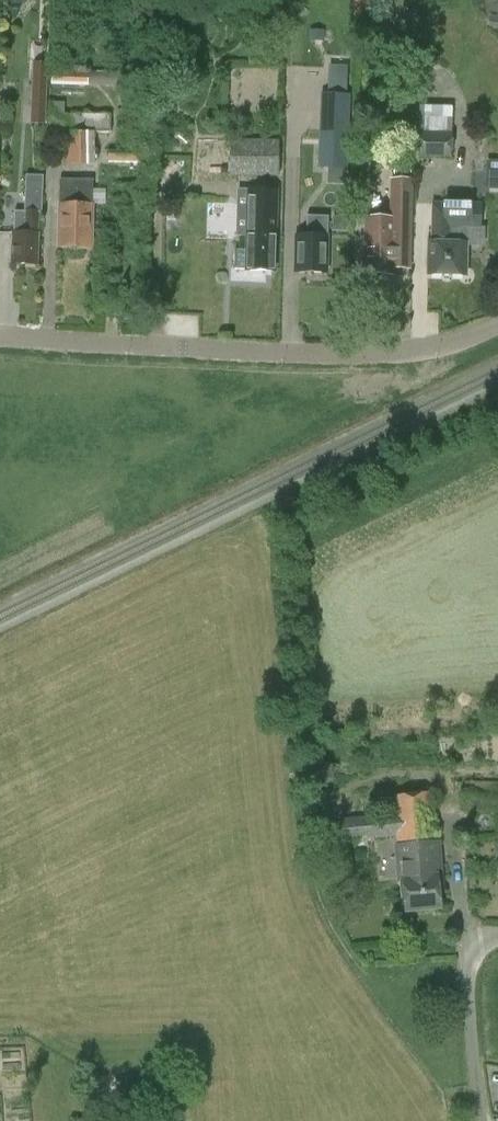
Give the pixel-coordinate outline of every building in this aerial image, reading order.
[(312,29),(312,40),(324,40),(324,30),(312,29)] [(330,65),(330,91),(348,91),(348,65),(330,65)] [(52,72),(51,85),(88,87),(88,74),(52,72)] [(322,96),(320,168),(348,169),(350,97),(322,96)] [(67,133),(66,165),(95,165),(95,133),(111,133),(111,114),(65,113),(65,102),(50,102),(50,133),(67,133)] [(456,129),(456,105),(428,104),(427,129),(456,129)] [(418,132),(418,158),(452,158),(452,133),(418,132)] [(279,177),(278,141),(229,141),(229,177),(279,177)] [(109,162),(138,163),(139,151),(109,150),(109,162)] [(60,179),(60,204),(59,247),(91,248),(93,179),(60,179)] [(390,179),(390,218),(366,217),(364,274),(394,275),(394,270),(412,270),(413,179),(390,179)] [(23,211),(22,233),(14,233),(12,263),(37,264),(39,213),(42,213),(43,190),(26,190),(25,211),(23,211)] [(432,202),(431,242),(429,242),(428,274),(466,275),(467,245),(485,246),(486,228),(481,227),(482,203),(432,202)] [(253,208),(253,235),(247,235),(246,270),(275,271),(277,208),(253,208)] [(308,216),(307,236),(296,236),(295,271),(327,272),(328,216),(308,216)] [(441,907),(439,888),(445,888),(436,792),(392,796),(394,813),(339,819),(341,842),(396,836),(397,844),(394,844),(397,879),(403,879),(406,911),(441,907)]
